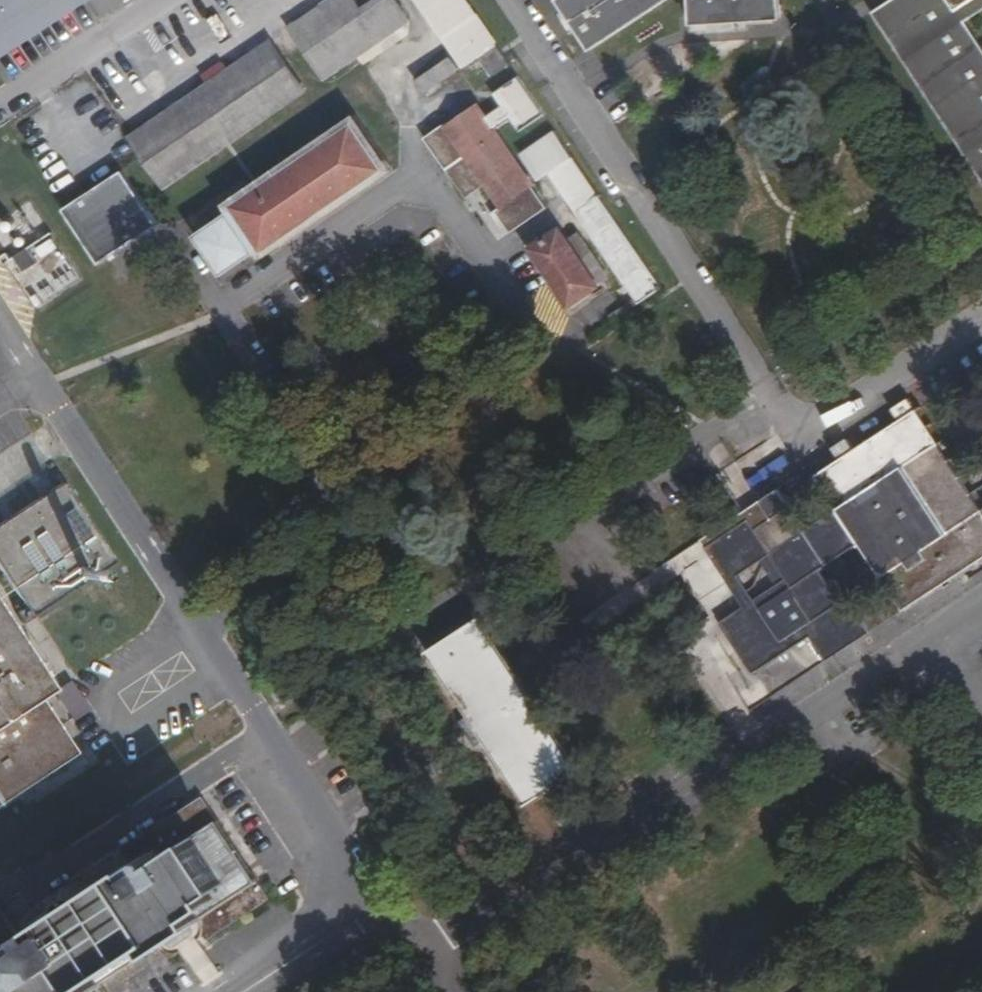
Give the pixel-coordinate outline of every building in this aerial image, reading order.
[(56,4),(60,0),(0,0),(0,40),(56,4)] [(324,78),(408,21),(393,0),(375,0),(360,10),(354,0),(330,0),(290,27),(324,78)] [(465,0),(417,0),(462,68),(477,57),(491,79),(509,67),(465,0)] [(593,47),(666,0),(561,0),(593,47)] [(778,0),(693,0),(693,18),(778,8),(778,0)] [(873,12),(981,176),(981,0),(891,0),(873,12)] [(272,40),(129,136),(163,186),(305,91),(272,40)] [(425,94),(458,71),(450,59),(416,82),(425,94)] [(456,121),(448,123),(426,136),(468,199),(490,184),(503,205),(496,211),(512,233),(548,207),(479,106),(456,121)] [(197,235),(224,274),(257,251),(260,254),(385,170),(353,122),(228,208),(231,212),(197,235)] [(558,131),(523,154),(540,181),(551,173),(640,303),(645,300),(663,287),(558,131)] [(99,264),(157,225),(122,171),(63,209),(99,264)] [(78,283),(43,217),(0,240),(0,243),(34,306),(78,283)] [(582,261),(561,230),(534,249),(572,305),(607,282),(591,255),(582,261)] [(838,508),(861,543),(905,609),(981,559),(981,506),(918,408),(816,476),(838,508)] [(33,620),(111,568),(57,486),(0,524),(0,570),(33,620)] [(823,568),(829,564),(806,529),(780,489),(703,539),(747,607),(723,623),(755,673),(813,635),(829,660),(873,632),(839,578),(832,582),(823,568)] [(806,529),(829,564),(861,543),(838,508),(806,529)] [(60,726),(42,700),(56,692),(0,607),(0,806),(79,755),(60,726)] [(483,618),(429,652),(529,804),(582,769),(483,618)] [(42,700),(60,726),(73,718),(56,692),(42,700)] [(97,976),(154,939),(168,961),(204,936),(207,939),(271,898),(204,795),(121,848),(131,863),(29,928),(29,932),(20,937),(0,906),(0,991),(107,991),(97,976)]
